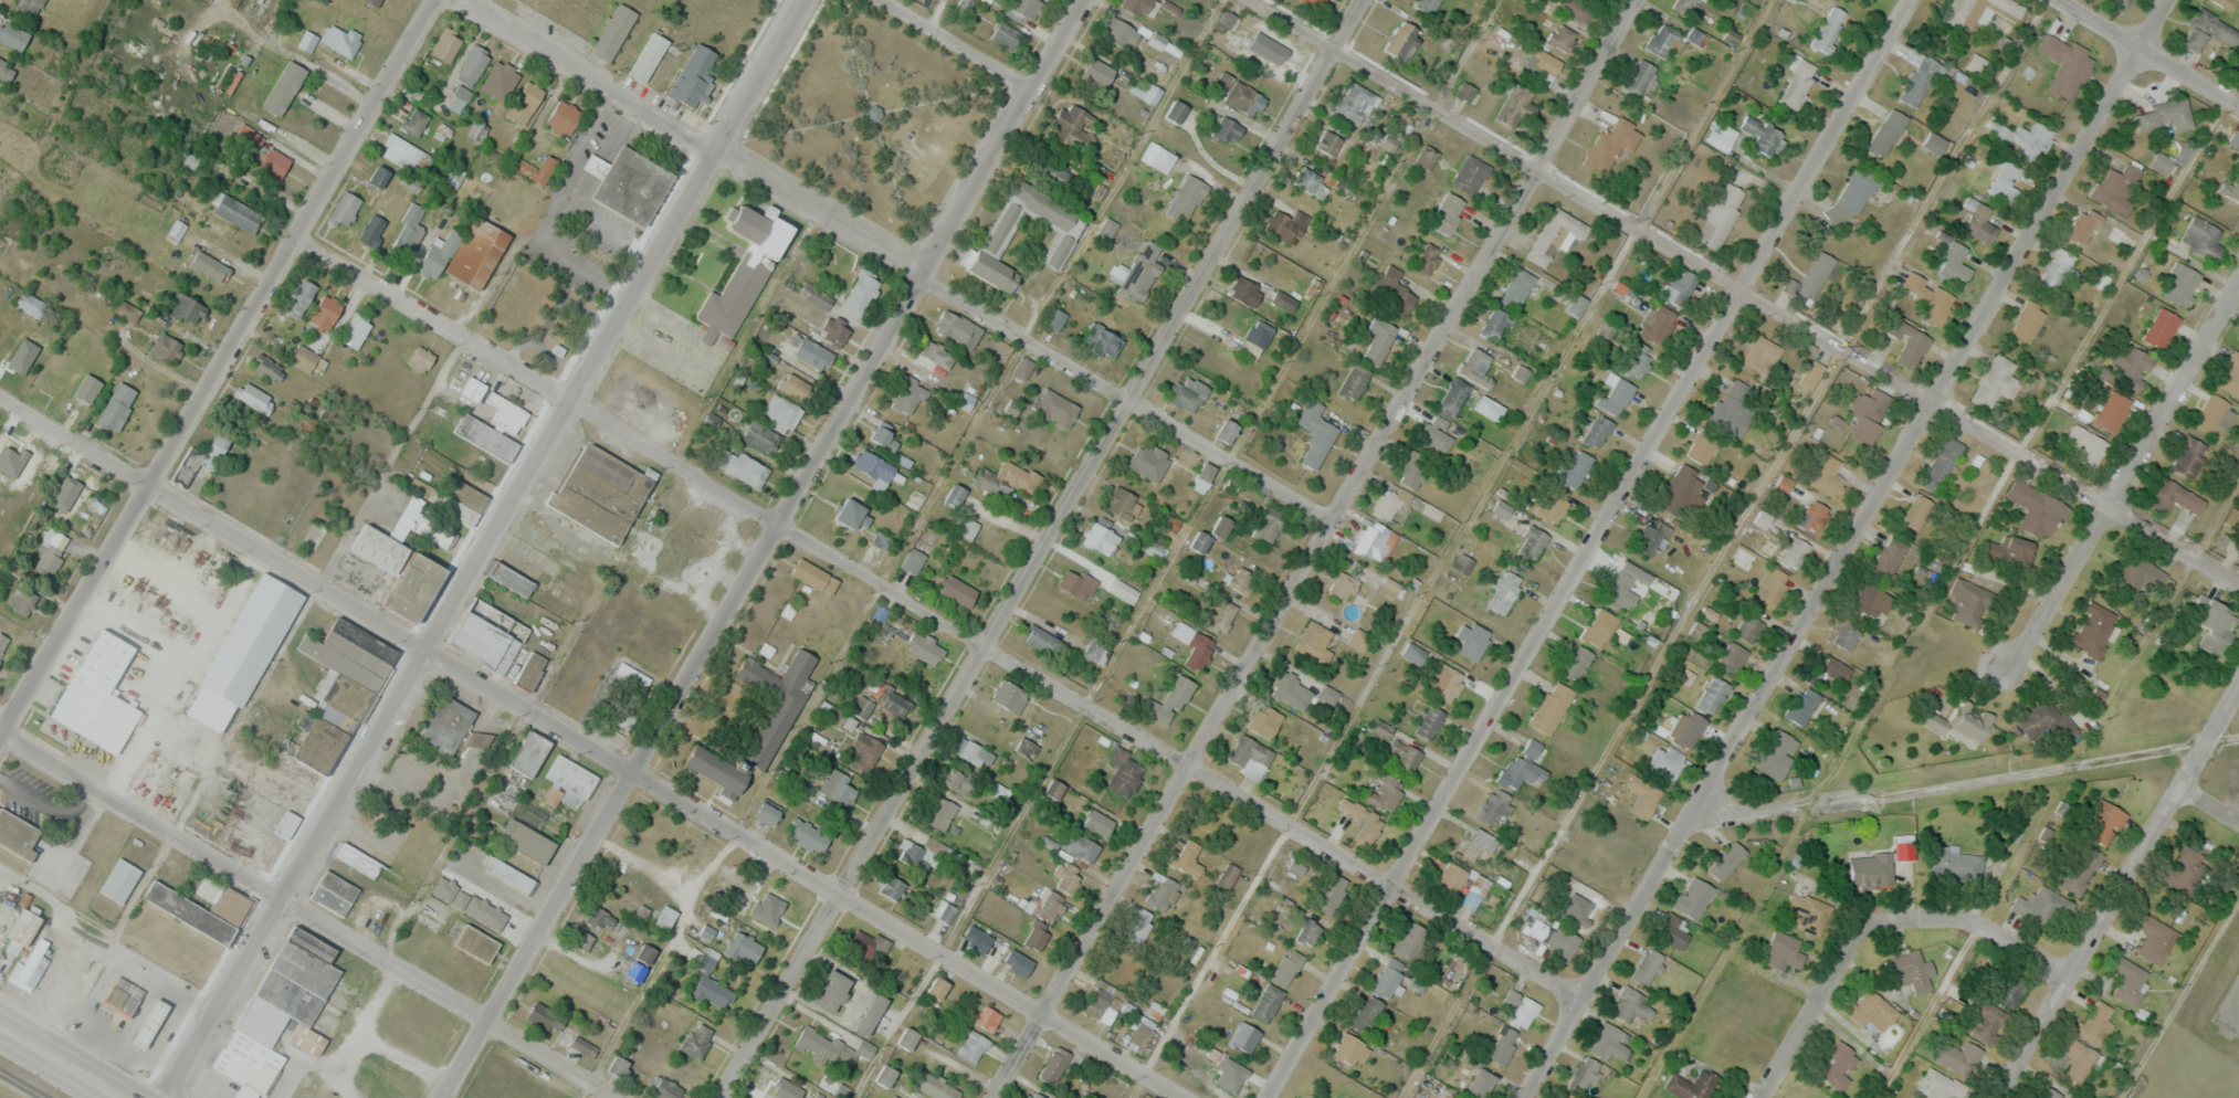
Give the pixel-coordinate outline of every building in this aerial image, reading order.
[(17,9),(38,18),(45,0),(20,0),(17,9)] [(1152,17),(1161,3),(1156,0),(1123,0),(1120,5),(1136,14),(1139,9),(1152,17)] [(1319,10),(1326,0),(1303,0),(1319,10)] [(1430,15),(1440,0),(1411,0),(1409,2),(1430,15)] [(1687,16),(1696,0),(1674,0),(1670,7),(1687,16)] [(2011,0),(1951,0),(1942,18),(1970,33),(1976,21),(1984,25),(1993,10),(2016,23),(2024,7),(2011,0)] [(2236,0),(2210,0),(2229,11),(2236,0)] [(591,53),(610,63),(636,11),(616,2),(591,53)] [(1847,12),(1830,4),(1811,46),(1828,54),(1847,12)] [(2195,8),(2180,43),(2199,52),(2208,32),(2238,46),(2238,28),(2195,8)] [(1142,33),(1113,15),(1101,35),(1130,53),(1142,33)] [(1383,49),(1405,62),(1423,32),(1402,18),(1383,49)] [(22,52),(30,32),(4,21),(0,31),(0,43),(22,52)] [(990,38),(1012,50),(1022,33),(999,21),(990,38)] [(1579,35),(1560,22),(1548,40),(1567,53),(1579,35)] [(1689,37),(1658,22),(1645,49),(1666,59),(1669,51),(1678,56),(1686,38),(1697,43),(1702,34),(1693,29),(1689,37)] [(362,36),(341,25),(329,47),(350,58),(362,36)] [(433,48),(453,58),(463,37),(443,27),(433,48)] [(1283,63),(1293,46),(1262,29),(1252,47),(1283,63)] [(310,53),(318,36),(304,30),(297,47),(310,53)] [(2059,62),(2046,88),(2072,101),(2095,56),(2045,31),(2035,50),(2059,62)] [(644,84),(627,74),(651,35),(668,46),(644,84)] [(455,73),(473,84),(491,53),(473,43),(455,73)] [(1563,63),(1536,46),(1525,63),(1551,80),(1563,63)] [(668,97),(697,49),(718,61),(688,110),(668,97)] [(1916,108),(1942,65),(1922,53),(1896,96),(1916,108)] [(1104,91),(1115,68),(1090,56),(1079,78),(1104,91)] [(1656,67),(1639,57),(1621,87),(1639,97),(1656,67)] [(1819,68),(1800,58),(1777,101),(1796,111),(1819,68)] [(0,59),(0,79),(7,83),(16,70),(0,59)] [(502,102),(519,74),(497,60),(479,88),(502,102)] [(263,106),(287,64),(305,74),(281,117),(263,106)] [(1216,82),(1230,90),(1224,100),(1256,118),(1267,98),(1222,72),(1216,82)] [(1153,105),(1161,89),(1135,75),(1127,91),(1153,105)] [(1379,97),(1352,80),(1336,107),(1363,124),(1379,97)] [(545,91),(528,81),(509,112),(525,122),(545,91)] [(1529,102),(1534,91),(1514,82),(1495,121),(1514,130),(1522,114),(1531,118),(1538,106),(1529,102)] [(444,107),(459,115),(471,91),(457,83),(444,107)] [(1457,95),(1469,99),(1474,88),(1462,83),(1457,95)] [(2194,128),(2185,97),(2134,112),(2140,132),(2170,123),(2173,133),(2194,128)] [(1165,116),(1179,124),(1189,106),(1175,98),(1165,116)] [(546,126),(569,136),(580,108),(557,99),(546,126)] [(1067,111),(1060,108),(1045,138),(1081,156),(1100,119),(1071,104),(1067,111)] [(416,137),(430,117),(415,106),(401,126),(416,137)] [(1880,158),(1909,119),(1893,107),(1864,146),(1880,158)] [(1739,129),(1757,136),(1752,149),(1772,157),(1784,129),(1745,113),(1739,129)] [(1234,145),(1244,127),(1222,115),(1212,133),(1234,145)] [(2042,159),(2057,126),(2033,115),(2018,148),(2042,159)] [(479,142),(490,126),(477,116),(465,132),(479,142)] [(1599,129),(1581,162),(1604,175),(1621,145),(1632,151),(1643,130),(1618,117),(1608,134),(1599,129)] [(1338,161),(1349,144),(1326,128),(1315,145),(1338,161)] [(2235,129),(2227,145),(2238,150),(2238,131),(2235,129)] [(1391,151),(1401,137),(1390,130),(1381,144),(1391,151)] [(1947,141),(1930,131),(1923,144),(1939,154),(1947,141)] [(379,152),(410,172),(422,153),(392,133),(379,152)] [(1428,170),(1439,152),(1424,144),(1414,162),(1428,170)] [(1149,145),(1176,159),(1165,178),(1138,163),(1149,145)] [(280,179),(292,159),(270,146),(258,167),(280,179)] [(643,233),(590,201),(622,148),(675,180),(643,233)] [(2013,185),(2023,168),(1996,152),(1989,164),(1999,170),(1987,189),(2012,204),(2020,190),(2013,185)] [(1061,191),(1072,175),(1039,153),(1029,170),(1061,191)] [(543,186),(557,160),(546,154),(532,180),(543,186)] [(1474,196),(1490,166),(1468,154),(1451,184),(1474,196)] [(2162,174),(2173,162),(2164,154),(2154,167),(2162,174)] [(2126,216),(2134,201),(2127,198),(2142,168),(2129,162),(2123,174),(2106,165),(2089,198),(2126,216)] [(2225,193),(2238,200),(2238,163),(2225,193)] [(381,189),(391,172),(378,165),(368,182),(381,189)] [(1293,182),(1321,199),(1331,182),(1303,165),(1293,182)] [(1825,219),(1847,231),(1874,178),(1852,167),(1825,219)] [(455,189),(462,176),(451,169),(443,182),(455,189)] [(1163,212),(1176,219),(1180,213),(1189,219),(1209,186),(1187,173),(1163,212)] [(1059,271),(1087,216),(1015,180),(968,271),(1010,293),(1020,273),(997,261),(1024,209),(1058,227),(1040,261),(1059,271)] [(1748,193),(1728,181),(1695,238),(1715,250),(1748,193)] [(346,229),(361,199),(343,190),(328,219),(346,229)] [(254,233),(264,213),(218,191),(208,212),(254,233)] [(1466,200),(1447,192),(1433,225),(1452,234),(1466,200)] [(1985,220),(1992,208),(1977,199),(1960,228),(1989,244),(1998,228),(1985,220)] [(416,223),(425,209),(414,202),(389,243),(409,256),(426,229),(416,223)] [(792,225),(774,215),(777,209),(768,205),(763,215),(739,203),(726,228),(749,240),(721,296),(709,290),(695,318),(708,325),(700,340),(710,345),(718,330),(734,339),(792,225)] [(2084,247),(2102,216),(2083,205),(2065,236),(2084,247)] [(1591,225),(1551,206),(1526,259),(1547,268),(1565,231),(1584,240),(1591,225)] [(1291,245),(1309,217),(1298,209),(1291,219),(1275,208),(1263,227),(1291,245)] [(372,247),(386,220),(372,212),(357,239),(372,247)] [(2180,243),(2216,261),(2223,246),(2216,242),(2222,229),(2193,215),(2180,243)] [(441,272),(482,292),(510,233),(474,216),(465,236),(450,228),(443,242),(433,237),(417,271),(437,281),(441,272)] [(183,224),(176,220),(166,236),(173,241),(183,224)] [(1162,247),(1146,238),(1118,289),(1142,302),(1162,265),(1155,261),(1162,247)] [(1935,272),(1962,286),(1971,268),(1960,263),(1968,248),(1952,240),(1935,272)] [(1412,265),(1427,276),(1444,252),(1429,241),(1412,265)] [(2069,268),(2076,255),(2056,246),(2037,286),(2054,294),(2062,278),(2074,283),(2079,272),(2069,268)] [(229,272),(199,247),(188,261),(217,285),(229,272)] [(1801,284),(1788,278),(1782,292),(1812,306),(1834,257),(1817,249),(1801,284)] [(2159,290),(2187,305),(2203,274),(2175,260),(2159,290)] [(1403,318),(1418,297),(1396,281),(1402,272),(1390,264),(1369,294),(1403,318)] [(1499,299),(1517,310),(1537,278),(1519,266),(1499,299)] [(1662,295),(1680,307),(1699,278),(1681,266),(1662,295)] [(841,306),(861,316),(879,279),(859,269),(841,306)] [(1956,295),(1909,272),(1897,297),(1920,308),(1916,316),(1940,327),(1956,295)] [(1264,290),(1238,274),(1227,293),(1253,309),(1264,290)] [(281,309),(298,319),(317,286),(299,276),(281,309)] [(1298,300),(1277,290),(1271,303),(1292,313),(1298,300)] [(38,318),(46,304),(23,291),(15,305),(38,318)] [(194,327),(207,310),(180,291),(168,309),(194,327)] [(344,308),(327,294),(305,320),(322,334),(344,308)] [(1579,317),(1587,300),(1576,295),(1568,311),(1579,317)] [(141,309),(120,299),(113,312),(134,323),(141,309)] [(2047,311),(2027,300),(2008,333),(2028,345),(2047,311)] [(1636,331),(1657,344),(1676,314),(1655,301),(1636,331)] [(1043,324),(1059,332),(1068,312),(1052,304),(1043,324)] [(1511,316),(1494,306),(1482,328),(1499,338),(1511,316)] [(2182,318),(2161,306),(2142,338),(2162,350),(2182,318)] [(971,350),(982,328),(944,308),(933,329),(971,350)] [(373,321),(356,310),(339,339),(356,349),(373,321)] [(1881,329),(1906,342),(1895,361),(1913,371),(1931,337),(1889,314),(1881,329)] [(841,348),(852,326),(830,315),(819,337),(841,348)] [(1377,366),(1398,328),(1374,315),(1365,330),(1374,335),(1361,358),(1377,366)] [(1274,327),(1255,318),(1245,340),(1265,348),(1274,327)] [(1616,327),(1606,320),(1595,335),(1606,342),(1616,327)] [(1114,358),(1125,339),(1094,322),(1084,342),(1114,358)] [(47,336),(29,328),(14,358),(3,353),(0,358),(0,366),(26,379),(47,336)] [(148,354),(175,364),(183,343),(156,332),(148,354)] [(834,354),(795,333),(790,342),(796,345),(791,354),(825,372),(834,354)] [(1782,349),(1758,333),(1741,360),(1765,375),(1782,349)] [(988,351),(1005,361),(1014,347),(996,336),(988,351)] [(947,371),(955,357),(922,337),(914,351),(947,371)] [(1618,366),(1638,379),(1655,353),(1635,340),(1618,366)] [(2122,368),(2115,378),(2135,392),(2156,361),(2125,340),(2111,361),(2122,368)] [(319,356),(299,343),(288,361),(308,374),(319,356)] [(403,361),(423,374),(435,357),(415,343),(403,361)] [(1494,380),(1483,374),(1492,356),(1471,345),(1457,371),(1489,389),(1494,380)] [(2233,351),(2217,386),(2238,396),(2238,354),(2233,351)] [(2007,397),(2022,366),(1992,352),(1970,400),(1990,409),(1998,392),(2007,397)] [(283,366),(257,353),(250,368),(275,381),(283,366)] [(1034,363),(1023,356),(1012,372),(1023,380),(1034,363)] [(1812,390),(1825,366),(1811,359),(1798,382),(1812,390)] [(1373,374),(1355,362),(1336,390),(1354,402),(1373,374)] [(1512,372),(1521,380),(1529,371),(1520,364),(1512,372)] [(640,377),(621,367),(607,394),(660,422),(668,407),(633,389),(640,377)] [(812,385),(785,371),(776,387),(803,402),(812,385)] [(928,390),(907,375),(888,402),(908,417),(928,390)] [(478,403),(487,385),(469,376),(460,393),(478,403)] [(1209,388),(1188,376),(1183,385),(1174,379),(1163,397),(1192,415),(1209,388)] [(1440,400),(1457,410),(1471,386),(1455,376),(1440,400)] [(1757,389),(1730,377),(1711,420),(1738,432),(1757,389)] [(275,400),(245,380),(235,395),(265,415),(275,400)] [(1848,412),(1858,418),(1850,432),(1870,444),(1881,426),(1877,423),(1892,398),(1873,386),(1867,396),(1860,392),(1848,412)] [(1079,407),(1043,387),(1031,409),(1067,429),(1079,407)] [(2093,423),(2116,434),(2132,399),(2108,389),(2093,423)] [(489,421),(516,434),(528,411),(491,392),(486,401),(497,407),(489,421)] [(803,410),(774,392),(762,412),(791,430),(803,410)] [(108,432),(133,409),(119,394),(94,417),(108,432)] [(2224,435),(2237,407),(2208,394),(2195,422),(2224,435)] [(1495,422),(1502,412),(1482,396),(1474,406),(1495,422)] [(1316,471),(1339,429),(1318,417),(1324,406),(1310,398),(1296,422),(1315,433),(1299,461),(1316,471)] [(1597,450),(1614,423),(1595,412),(1579,438),(1597,450)] [(512,461),(521,441),(461,415),(452,435),(512,461)] [(1240,425),(1226,419),(1217,437),(1230,444),(1240,425)] [(781,436),(751,420),(740,439),(770,456),(781,436)] [(903,435),(880,421),(870,439),(893,452),(903,435)] [(2085,451),(2080,458),(2094,467),(2109,445),(2075,423),(2065,438),(2085,451)] [(205,454),(219,462),(236,432),(222,424),(205,454)] [(1706,466),(1722,437),(1700,425),(1684,454),(1706,466)] [(2193,479),(2209,446),(2184,434),(2168,468),(2193,479)] [(1918,484),(1937,494),(1964,445),(1945,435),(1918,484)] [(12,475),(29,452),(12,439),(0,455),(0,466),(12,475)] [(1126,466),(1156,483),(1172,458),(1141,440),(1126,466)] [(769,469),(723,445),(713,466),(759,489),(769,469)] [(204,454),(190,446),(171,480),(186,488),(204,454)] [(1595,460),(1573,446),(1553,475),(1575,490),(1595,460)] [(878,489),(893,476),(870,447),(854,459),(878,489)] [(617,551),(654,484),(591,448),(584,450),(556,499),(551,496),(544,507),(617,551)] [(1394,479),(1417,491),(1432,461),(1409,449),(1394,479)] [(1834,474),(1841,461),(1826,453),(1810,485),(1838,499),(1847,480),(1834,474)] [(1032,494),(1041,476),(1010,460),(1001,477),(982,467),(973,483),(1004,499),(1012,484),(1032,494)] [(1698,492),(1706,477),(1680,463),(1657,504),(1677,515),(1682,506),(1696,514),(1705,496),(1698,492)] [(84,486),(66,474),(58,486),(76,498),(84,486)] [(2068,507),(2016,476),(2004,498),(2024,509),(2015,524),(2047,543),(2068,507)] [(2172,502),(2200,514),(2207,498),(2159,477),(2146,504),(2167,513),(2172,502)] [(490,497),(456,479),(439,510),(473,528),(490,497)] [(967,490),(954,482),(943,501),(956,508),(967,490)] [(1142,496),(1113,486),(1105,511),(1133,521),(1142,496)] [(1534,511),(1555,525),(1572,501),(1551,486),(1534,511)] [(1389,523),(1404,499),(1386,487),(1371,512),(1389,523)] [(389,536),(362,523),(349,551),(397,574),(409,548),(401,544),(408,529),(447,548),(454,533),(417,515),(425,500),(410,493),(389,536)] [(1935,503),(1918,493),(1901,519),(1918,531),(1935,503)] [(854,531),(868,509),(848,497),(834,519),(854,531)] [(1831,510),(1814,499),(1798,522),(1815,533),(1831,510)] [(1271,544),(1286,516),(1265,504),(1250,532),(1271,544)] [(1223,539),(1234,522),(1222,514),(1210,531),(1223,539)] [(972,540),(978,523),(960,515),(953,532),(972,540)] [(1110,555),(1120,536),(1106,529),(1110,522),(1098,515),(1083,541),(1110,555)] [(1632,546),(1651,558),(1669,529),(1650,517),(1632,546)] [(1353,548),(1380,564),(1397,535),(1371,519),(1353,548)] [(1549,534),(1530,525),(1518,551),(1537,560),(1549,534)] [(69,538),(48,527),(40,544),(45,546),(35,567),(51,575),(69,538)] [(1212,538),(1200,531),(1191,547),(1203,554),(1212,538)] [(2036,544),(2004,533),(2001,542),(1989,538),(1983,554),(2026,570),(2036,544)] [(1868,571),(1889,582),(1909,545),(1888,534),(1868,571)] [(1811,546),(1794,535),(1780,559),(1797,569),(1811,546)] [(1146,551),(1162,558),(1166,547),(1150,541),(1146,551)] [(927,556),(913,547),(900,566),(914,575),(927,556)] [(2168,575),(2130,548),(2110,575),(2148,603),(2168,575)] [(1473,561),(1461,554),(1454,565),(1466,572),(1473,561)] [(381,611),(412,558),(445,578),(414,630),(381,611)] [(790,575),(821,592),(830,575),(800,558),(790,575)] [(1626,612),(1649,574),(1625,559),(1601,597),(1626,612)] [(535,583),(497,562),(490,576),(528,597),(535,583)] [(1082,602),(1095,583),(1069,565),(1056,584),(1082,602)] [(1254,574),(1240,566),(1228,584),(1242,593),(1254,574)] [(1507,615),(1522,579),(1500,570),(1484,605),(1507,615)] [(1346,602),(1357,583),(1338,572),(1327,590),(1346,602)] [(969,608),(978,591),(948,574),(939,592),(969,608)] [(1768,605),(1789,589),(1779,574),(1757,590),(1768,605)] [(1378,590),(1395,599),(1402,586),(1385,577),(1378,590)] [(305,600),(244,711),(202,688),(262,578),(305,600)] [(1946,616),(1978,628),(1993,591),(1961,578),(1946,616)] [(1892,596),(1863,580),(1847,607),(1875,624),(1892,596)] [(39,596),(18,584),(6,606),(27,617),(39,596)] [(2223,656),(2238,613),(2238,610),(2201,596),(2198,603),(2205,606),(2199,624),(2206,627),(2199,647),(2223,656)] [(1240,610),(1224,597),(1203,621),(1220,634),(1240,610)] [(529,627),(473,598),(448,646),(504,676),(529,627)] [(2068,642),(2095,659),(2120,618),(2093,601),(2068,642)] [(1765,627),(1756,617),(1762,610),(1757,605),(1732,628),(1747,644),(1765,627)] [(1580,635),(1600,648),(1620,621),(1600,607),(1580,635)] [(1332,652),(1324,647),(1333,633),(1311,619),(1294,646),(1324,665),(1332,652)] [(1184,664),(1201,672),(1216,640),(1177,621),(1170,635),(1193,646),(1184,664)] [(1849,652),(1861,632),(1842,621),(1831,641),(1849,652)] [(1476,663),(1493,634),(1473,622),(1456,652),(1476,663)] [(315,663),(339,623),(397,656),(374,696),(315,663)] [(1023,641),(1054,656),(1062,639),(1031,624),(1023,641)] [(11,639),(0,632),(0,659),(11,639)] [(946,648),(919,632),(908,651),(934,667),(946,648)] [(50,719),(101,637),(134,657),(109,697),(143,718),(116,760),(50,719)] [(1101,666),(1111,646),(1092,637),(1082,656),(1101,666)] [(1734,676),(1749,652),(1729,640),(1714,663),(1734,676)] [(1575,681),(1594,655),(1578,644),(1560,670),(1575,681)] [(807,691),(801,688),(817,657),(797,647),(782,676),(744,657),(733,678),(772,698),(741,758),(765,771),(807,691)] [(532,692),(548,659),(531,651),(515,684),(532,692)] [(1818,671),(1843,685),(1852,669),(1827,654),(1818,671)] [(652,677),(615,660),(599,696),(610,701),(601,722),(627,734),(652,677)] [(1426,692),(1451,705),(1465,676),(1441,663),(1426,692)] [(1269,696),(1305,711),(1315,687),(1279,672),(1269,696)] [(1182,711),(1196,683),(1177,673),(1161,705),(1148,698),(1141,713),(1167,725),(1176,707),(1182,711)] [(1731,687),(1714,675),(1694,704),(1711,716),(1731,687)] [(1029,694),(1002,678),(990,699),(1018,714),(1029,694)] [(1530,725),(1552,736),(1574,690),(1551,679),(1530,725)] [(1333,704),(1339,693),(1323,684),(1317,696),(1333,704)] [(1820,696),(1801,685),(1784,716),(1803,727),(1820,696)] [(911,700),(885,690),(879,706),(904,716),(911,700)] [(476,713),(442,694),(417,739),(450,758),(476,713)] [(873,703),(859,695),(850,711),(865,719),(873,703)] [(2029,741),(2050,726),(2062,742),(2077,732),(2050,696),(2015,721),(2029,741)] [(1948,721),(1930,711),(1922,724),(1944,736),(1949,726),(1981,743),(1996,717),(1961,698),(1948,721)] [(1245,725),(1271,741),(1286,718),(1259,701),(1245,725)] [(1427,740),(1446,716),(1431,704),(1411,727),(1427,740)] [(1666,735),(1688,751),(1708,723),(1686,707),(1666,735)] [(1752,764),(1775,781),(1802,745),(1778,728),(1752,764)] [(466,746),(487,751),(491,735),(469,730),(466,746)] [(509,766),(531,778),(552,743),(529,730),(509,766)] [(848,750),(855,754),(850,764),(866,774),(884,745),(860,730),(848,750)] [(1226,763),(1260,779),(1274,751),(1240,735),(1226,763)] [(987,768),(995,754),(961,736),(954,751),(987,768)] [(1040,747),(1022,736),(1014,749),(1032,760),(1040,747)] [(1385,755),(1413,770),(1422,753),(1395,738),(1385,755)] [(1532,763),(1542,744),(1530,738),(1519,759),(1511,755),(1499,777),(1518,787),(1523,777),(1541,786),(1549,771),(1532,763)] [(1130,752),(1115,744),(1107,759),(1118,765),(1107,786),(1129,798),(1145,767),(1127,758),(1130,752)] [(1686,754),(1661,744),(1648,774),(1673,784),(1686,754)] [(735,802),(750,773),(693,745),(682,767),(721,786),(717,793),(735,802)] [(547,774),(568,785),(560,801),(579,811),(598,776),(558,754),(547,774)] [(938,781),(965,796),(974,779),(947,765),(938,781)] [(849,778),(834,769),(821,791),(847,807),(857,790),(846,783),(849,778)] [(1366,799),(1388,814),(1406,787),(1384,772),(1366,799)] [(1625,786),(1638,794),(1629,810),(1647,820),(1664,791),(1633,773),(1625,786)] [(1066,786),(1053,778),(1044,793),(1057,801),(1066,786)] [(1004,794),(1005,786),(995,784),(994,792),(1004,794)] [(1513,799),(1495,785),(1472,815),(1490,829),(1513,799)] [(957,805),(933,794),(921,821),(945,832),(957,805)] [(1385,824),(1346,794),(1337,806),(1363,825),(1354,837),(1367,847),(1385,824)] [(783,807),(766,797),(756,815),(773,825),(783,807)] [(2127,814),(2098,797),(2079,832),(2108,848),(2127,814)] [(1082,826),(1107,839),(1116,821),(1091,808),(1082,826)] [(0,809),(0,845),(32,861),(36,852),(31,849),(41,829),(0,809)] [(273,832),(288,840),(300,818),(285,810),(273,832)] [(785,835),(820,855),(831,837),(795,817),(785,835)] [(504,845),(545,866),(557,843),(516,822),(504,845)] [(1478,851),(1492,856),(1499,837),(1465,825),(1455,854),(1475,861),(1478,851)] [(1090,864),(1100,847),(1072,830),(1062,847),(1090,864)] [(1204,866),(1193,860),(1200,846),(1181,835),(1166,862),(1197,879),(1204,866)] [(2081,897),(2102,853),(2074,839),(2052,883),(2081,897)] [(902,854),(925,870),(935,857),(912,840),(902,854)] [(1707,869),(1720,882),(1748,853),(1735,841),(1707,869)] [(333,856),(374,879),(383,865),(341,842),(333,856)] [(2162,880),(2189,895),(2208,859),(2182,844),(2162,880)] [(1979,883),(1984,853),(1934,846),(1930,876),(1979,883)] [(1893,887),(1892,853),(1849,853),(1849,887),(1893,887)] [(1284,875),(1297,883),(1306,867),(1293,859),(1284,875)] [(1469,873),(1448,861),(1434,887),(1455,898),(1469,873)] [(492,862),(535,887),(527,900),(485,875),(492,862)] [(1052,883),(1069,896),(1084,875),(1067,862),(1052,883)] [(117,863),(139,877),(122,908),(98,895),(117,863)] [(346,916),(359,886),(323,871),(310,901),(346,916)] [(1349,881),(1331,871),(1312,906),(1329,916),(1349,881)] [(780,928),(794,901),(736,873),(729,887),(741,893),(735,905),(780,928)] [(1180,886),(1162,874),(1145,901),(1162,913),(1180,886)] [(1468,889),(1482,897),(1491,881),(1476,874),(1468,889)] [(1715,889),(1691,874),(1672,906),(1695,921),(1715,889)] [(906,885),(889,875),(879,891),(896,902),(906,885)] [(143,900),(229,946),(254,900),(225,884),(211,911),(154,880),(143,900)] [(2059,933),(2074,902),(2040,885),(2031,902),(2016,895),(2009,909),(2059,933)] [(1565,916),(1583,929),(1604,898),(1586,886),(1565,916)] [(1055,922),(1068,901),(1050,890),(1037,911),(1055,922)] [(1831,904),(1791,892),(1785,909),(1794,912),(1789,926),(1821,936),(1831,904)] [(1277,907),(1288,913),(1293,903),(1283,897),(1277,907)] [(948,922),(957,908),(942,899),(934,914),(948,922)] [(608,932),(617,919),(595,905),(586,918),(608,932)] [(654,924),(667,931),(678,912),(665,905),(654,924)] [(1156,917),(1139,907),(1123,933),(1141,943),(1156,917)] [(2134,951),(2160,966),(2178,932),(2141,911),(2133,925),(2145,932),(2134,951)] [(1683,922),(1670,912),(1654,933),(1679,951),(1690,936),(1679,928),(1683,922)] [(7,941),(22,916),(43,928),(28,953),(7,941)] [(1295,937),(1311,947),(1323,928),(1308,918),(1295,937)] [(1554,931),(1535,918),(1526,932),(1568,960),(1582,939),(1559,924),(1554,931)] [(1022,942),(1037,952),(1052,930),(1037,920),(1022,942)] [(1428,931),(1408,920),(1392,949),(1412,960),(1428,931)] [(983,955),(994,939),(971,923),(960,939),(983,955)] [(465,929),(498,947),(486,968),(453,950),(465,929)] [(850,943),(882,959),(891,942),(876,934),(874,938),(857,930),(850,943)] [(594,937),(581,931),(574,944),(586,951),(594,937)] [(1806,959),(1786,932),(1761,950),(1778,974),(1792,964),(1795,967),(1806,959)] [(657,951),(644,943),(635,959),(648,967),(657,951)] [(1003,958),(1019,979),(1033,968),(1016,947),(1003,958)] [(1285,988),(1305,957),(1290,947),(1270,978),(1285,988)] [(1647,988),(1665,957),(1648,947),(1630,977),(1647,988)] [(1916,995),(1932,989),(1927,977),(1936,974),(1930,959),(1924,961),(1918,948),(1888,960),(1899,987),(1912,982),(1916,995)] [(33,988),(49,960),(32,950),(16,978),(33,988)] [(2152,975),(2118,954),(2111,966),(2123,974),(2112,993),(2133,1006),(2152,975)] [(638,983),(646,969),(633,962),(625,976),(638,983)] [(1372,991),(1390,999),(1402,972),(1384,964),(1372,991)] [(736,994),(705,972),(692,990),(723,1012),(736,994)] [(1992,998),(2011,1009),(2025,987),(2007,975),(1992,998)] [(941,1000),(949,984),(936,977),(928,993),(941,1000)] [(144,994),(128,1021),(104,1006),(118,980),(144,994)] [(1111,1025),(1126,993),(1098,980),(1083,1013),(1111,1025)] [(1266,1024),(1285,993),(1269,983),(1250,1014),(1266,1024)] [(1624,986),(1608,1012),(1628,1023),(1634,1013),(1649,1023),(1659,1007),(1624,986)] [(1540,1005),(1510,988),(1502,1003),(1514,1009),(1509,1020),(1526,1030),(1540,1005)] [(1848,1014),(1863,1027),(1868,1020),(1883,1033),(1899,1014),(1869,989),(1848,1014)] [(889,1001),(876,993),(854,1029),(867,1037),(889,1001)] [(1349,1022),(1365,1033),(1385,1005),(1369,995),(1349,1022)] [(1163,1006),(1146,998),(1127,1042),(1145,1050),(1163,1006)] [(2114,1009),(2098,999),(2076,1032),(2101,1048),(2115,1026),(2107,1020),(2114,1009)] [(556,1032),(565,1023),(540,1000),(526,1016),(546,1033),(551,1027),(556,1032)] [(2009,1017),(1984,1000),(1964,1029),(1988,1046),(2009,1017)] [(143,1055),(130,1047),(155,1004),(167,1011),(143,1055)] [(974,1022),(992,1032),(1002,1015),(984,1005),(974,1022)] [(1261,1032),(1240,1021),(1229,1043),(1250,1054),(1261,1032)] [(1632,1047),(1621,1044),(1626,1031),(1600,1022),(1589,1053),(1607,1059),(1609,1053),(1627,1060),(1632,1047)] [(679,1047),(697,1060),(713,1037),(695,1024),(679,1047)] [(1522,1036),(1506,1024),(1484,1054),(1500,1066),(1522,1036)] [(794,1047),(834,1066),(844,1045),(804,1026),(794,1047)] [(896,1043),(910,1051),(920,1035),(906,1026),(896,1043)] [(955,1052),(975,1065),(990,1041),(970,1028),(955,1052)] [(1365,1043),(1344,1032),(1331,1057),(1352,1068),(1365,1043)] [(2063,1075),(2081,1086),(2100,1055),(2068,1034),(2059,1049),(2074,1058),(2063,1075)] [(591,1059),(598,1048),(577,1035),(570,1046),(591,1059)] [(1846,1075),(1860,1061),(1840,1040),(1813,1067),(1839,1092),(1851,1080),(1846,1075)] [(1944,1042),(1935,1061),(1971,1078),(1984,1050),(1965,1041),(1961,1050),(1944,1042)] [(1038,1076),(1057,1085),(1073,1054),(1054,1045),(1038,1076)] [(1206,1085),(1228,1095),(1242,1063),(1210,1049),(1206,1057),(1223,1064),(1217,1077),(1211,1074),(1206,1085)] [(607,1069),(621,1078),(629,1063),(615,1055),(607,1069)] [(1594,1082),(1603,1066),(1584,1055),(1567,1085),(1582,1094),(1590,1080),(1594,1082)] [(898,1071),(883,1063),(874,1081),(889,1089),(898,1071)] [(1927,1065),(1918,1082),(1929,1088),(1923,1097),(1946,1097),(1948,1095),(1955,1097),(1961,1097),(1967,1087),(1927,1065)] [(1474,1097),(1485,1097),(1497,1077),(1479,1067),(1464,1092),(1474,1097)] [(1701,1068),(1693,1083),(1671,1073),(1663,1089),(1680,1097),(1709,1097),(1719,1077),(1701,1068)] [(924,1070),(914,1085),(934,1097),(955,1097),(959,1092),(924,1070)] [(779,1075),(770,1092),(782,1097),(802,1097),(806,1089),(779,1075)] [(654,1077),(647,1095),(654,1097),(679,1097),(682,1088),(654,1077)] [(2042,1085),(2034,1097),(2065,1097),(2042,1085)] [(242,1088),(257,1097),(236,1097),(242,1088)]
